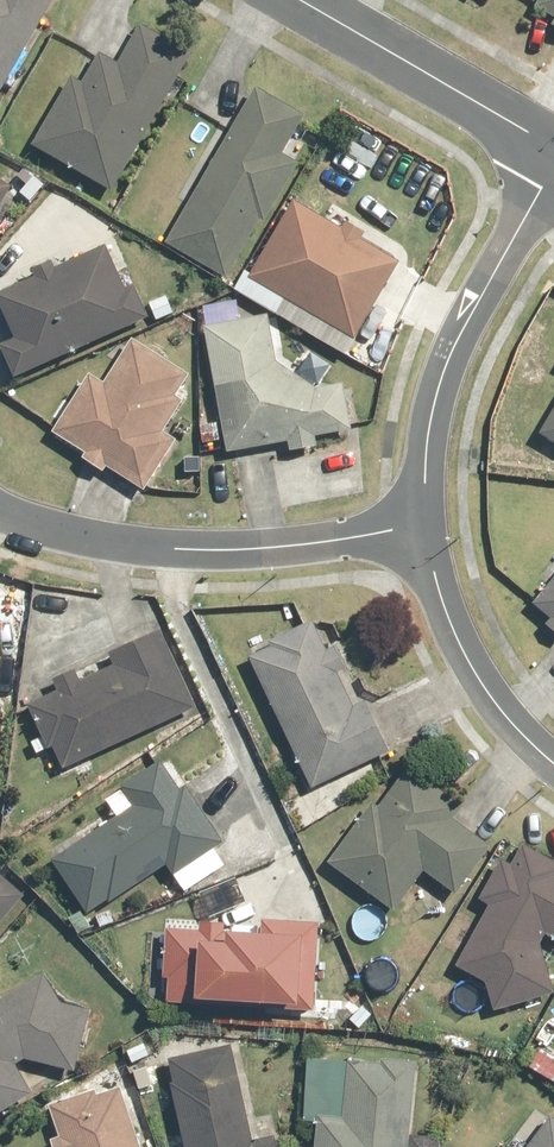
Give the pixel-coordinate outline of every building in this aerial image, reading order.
[(3,87),(51,0),(0,0),(0,86),(3,87)] [(553,14),(553,0),(544,0),(540,6),(553,14)] [(99,52),(46,145),(64,155),(61,159),(114,191),(194,58),(140,26),(118,63),(99,52)] [(259,96),(171,245),(220,274),(308,125),(259,96)] [(0,183),(0,204),(9,189),(0,183)] [(299,209),(260,277),(357,333),(396,265),(299,209)] [(29,372),(145,317),(111,248),(0,301),(0,313),(29,372)] [(285,444),(352,433),(343,382),(317,386),(268,352),(263,323),(205,333),(218,404),(227,454),(285,444)] [(87,383),(53,434),(144,494),(179,443),(162,432),(195,379),(133,341),(102,392),(87,383)] [(540,433),(553,442),(553,412),(540,433)] [(553,620),(553,582),(535,605),(553,620)] [(312,623),(248,654),(313,787),(377,757),(312,623)] [(31,697),(62,766),(197,706),(166,637),(31,697)] [(138,809),(55,858),(88,912),(171,863),(177,872),(223,844),(187,785),(181,788),(179,784),(175,787),(160,764),(124,787),(138,809)] [(394,901),(423,862),(458,888),(488,847),(459,825),(469,812),(409,767),(339,860),(394,901)] [(540,933),(553,941),(553,861),(524,845),(481,924),(474,926),(476,934),(459,966),(486,980),(492,1005),(553,992),(540,933)] [(26,895),(0,873),(0,925),(26,895)] [(179,929),(174,1000),(314,1010),(320,940),(179,929)] [(0,1000),(0,1113),(33,1092),(9,1053),(73,1069),(88,1010),(62,1004),(44,974),(0,1000)] [(186,1146),(274,1146),(271,1133),(251,1137),(232,1045),(167,1059),(186,1146)] [(411,1067),(321,1059),(313,1146),(404,1146),(411,1067)] [(120,1087),(46,1112),(57,1146),(141,1146),(120,1087)] [(551,1107),(520,1146),(553,1146),(553,1110),(551,1107)]
